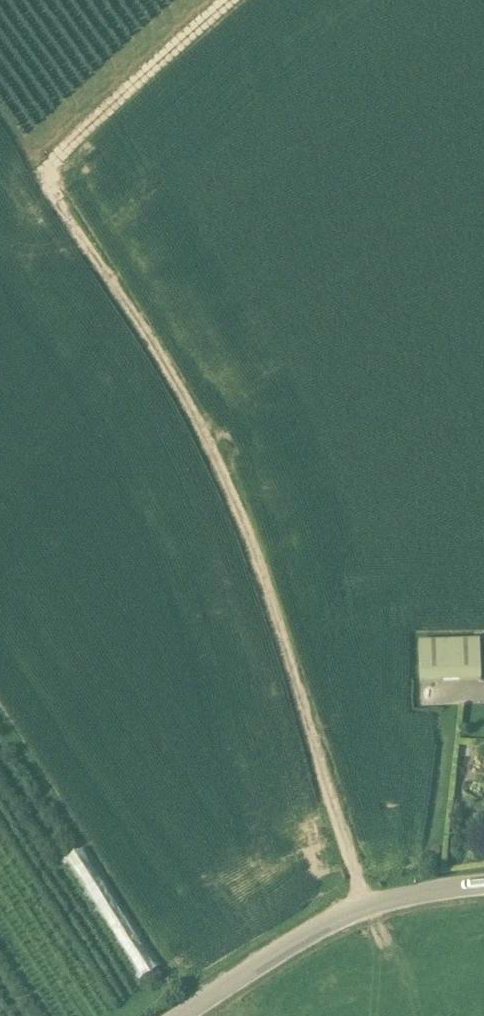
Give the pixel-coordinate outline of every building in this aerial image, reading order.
[(479,682),(478,642),(418,644),(419,684),(479,682)]
